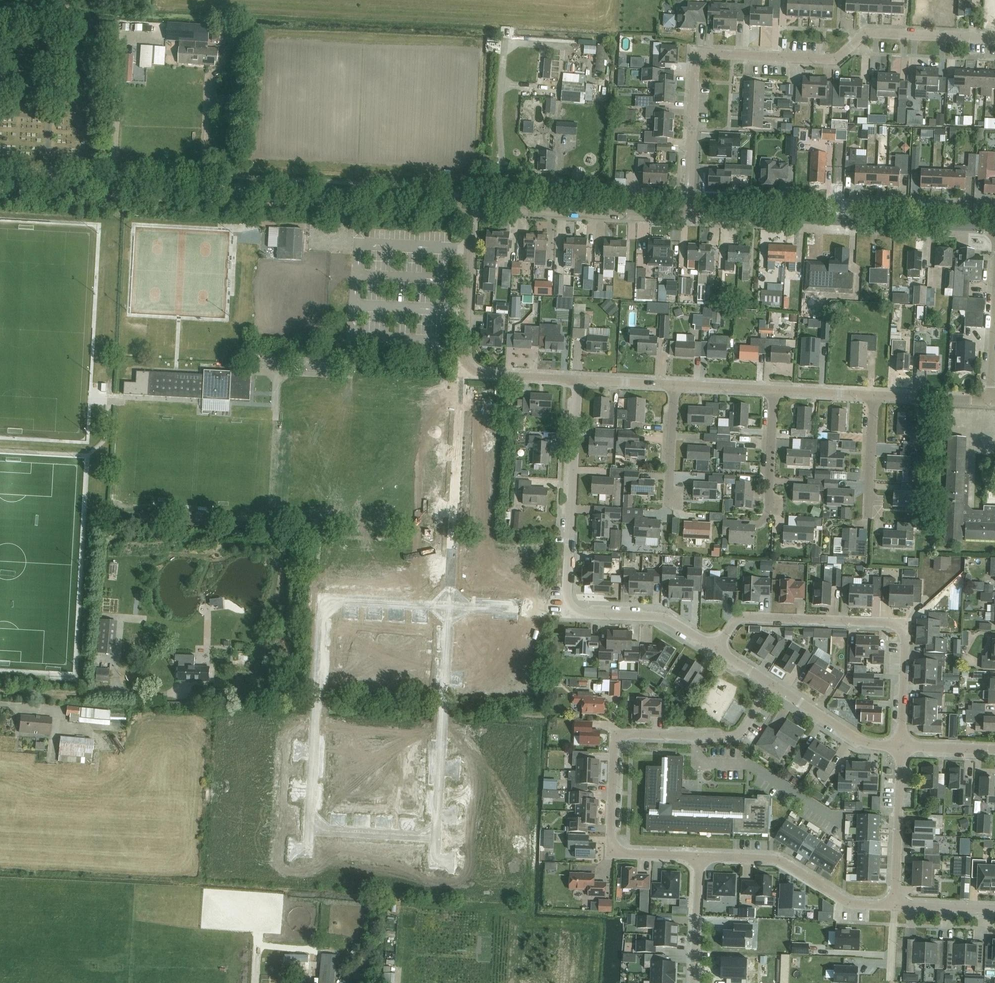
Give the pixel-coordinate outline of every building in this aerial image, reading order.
[(761,27),(762,7),(757,7),(757,0),(745,0),(745,7),(751,8),(750,16),(750,26),(761,27)] [(762,7),(761,27),(773,27),(773,19),(774,9),(780,10),(780,0),(774,0),(769,0),(769,7),(762,7)] [(800,0),(788,0),(787,16),(799,16),(800,0)] [(811,0),(800,0),(799,16),(810,17),(811,0)] [(823,0),(811,0),(810,17),(822,17),(823,0)] [(822,17),(834,18),(834,0),(823,0),(822,17)] [(846,13),(858,13),(858,0),(846,0),(846,13)] [(858,13),(869,14),(870,0),(858,0),(858,13)] [(869,14),(881,14),(881,0),(870,0),(869,14)] [(893,0),(881,0),(881,14),(892,15),(893,0)] [(892,15),(904,15),(904,8),(907,8),(907,0),(893,0),(892,15)] [(932,0),(915,0),(914,12),(932,13),(932,0)] [(967,0),(958,0),(958,14),(967,14),(967,0)] [(709,2),(709,17),(708,23),(714,24),(714,31),(725,31),(726,12),(720,11),(721,3),(709,2)] [(677,27),(677,29),(693,30),(694,22),(706,22),(706,4),(689,3),(689,9),(678,9),(678,17),(665,16),(665,26),(677,27)] [(726,12),(725,31),(737,32),(737,18),(744,18),(744,4),(733,4),(732,12),(726,12)] [(100,23),(99,32),(110,32),(110,23),(100,23)] [(196,55),(197,25),(168,23),(167,40),(180,41),(179,63),(206,65),(206,59),(201,58),(201,55),(196,55)] [(198,25),(197,25),(196,55),(201,55),(201,58),(206,59),(206,65),(215,66),(215,62),(217,62),(219,49),(208,48),(208,49),(206,49),(206,43),(208,43),(209,27),(198,27),(198,25)] [(239,28),(211,26),(210,34),(238,36),(239,28)] [(653,55),(653,61),(653,67),(665,68),(665,62),(676,62),(677,47),(662,47),(661,55),(656,55),(653,55)] [(618,68),(637,69),(638,63),(629,63),(629,64),(627,64),(622,59),(618,59),(618,68)] [(916,91),(927,91),(928,68),(917,68),(916,91)] [(946,79),(939,79),(939,69),(928,68),(927,91),(927,93),(945,94),(946,79)] [(656,90),(675,90),(676,77),(663,77),(664,70),(643,69),(643,81),(656,82),(656,90)] [(965,95),(966,70),(955,69),(954,87),(960,87),(959,94),(965,95)] [(974,70),(966,70),(965,95),(970,95),(970,88),(976,88),(977,72),(974,72),(974,70)] [(986,96),(987,71),(979,71),(979,72),(977,72),(976,88),(981,88),(981,95),(986,96)] [(987,71),(986,96),(992,96),(992,89),(994,89),(994,71),(987,71)] [(877,96),(890,97),(891,74),(878,74),(878,88),(872,88),(871,102),(877,102),(877,96)] [(900,75),(891,74),(890,97),(899,97),(899,108),(907,108),(907,95),(908,82),(900,82),(900,75)] [(808,98),(814,98),(815,77),(803,77),(803,90),(797,89),(797,87),(796,87),(796,102),(808,103),(808,98)] [(815,77),(814,98),(820,98),(820,106),(833,107),(833,91),(833,88),(832,88),(832,89),(833,89),(833,91),(827,91),(827,78),(815,77)] [(833,91),(833,107),(832,107),(845,107),(845,98),(851,99),(852,79),(840,79),(840,91),(833,91)] [(852,79),(851,99),(858,99),(858,108),(868,108),(869,92),(863,92),(863,80),(852,79)] [(586,84),(563,82),(561,102),(585,104),(586,84)] [(745,93),(764,94),(765,87),(768,87),(767,88),(773,89),(773,83),(745,82),(745,93)] [(588,85),(586,95),(594,96),(595,86),(588,85)] [(674,104),(675,90),(656,90),(656,97),(643,96),(643,107),(647,107),(659,108),(660,103),(674,104)] [(764,102),(764,94),(745,93),(744,105),(772,106),(773,101),(767,101),(767,102),(764,102)] [(915,109),(916,103),(916,93),(909,93),(908,109),(915,109)] [(220,96),(218,112),(229,113),(230,97),(220,96)] [(556,99),(546,98),(545,114),(555,115),(556,99)] [(772,112),(772,106),(744,105),(744,116),(763,117),(763,110),(766,110),(766,111),(772,112)] [(660,108),(659,108),(647,107),(646,118),(656,119),(655,126),(673,126),(674,115),(659,114),(660,108)] [(624,111),(623,121),(635,121),(636,111),(624,111)] [(763,125),(763,117),(744,116),(743,128),(771,130),(771,124),(766,124),(766,125),(763,125)] [(973,126),(974,117),(965,117),(964,126),(973,126)] [(557,122),(556,134),(576,135),(577,123),(557,122)] [(673,126),(655,126),(655,132),(645,132),(645,143),(658,144),(658,138),(673,138),(673,126)] [(823,129),(822,139),(836,140),(836,130),(823,129)] [(945,129),(935,129),(935,134),(934,134),(934,141),(940,141),(941,134),(945,134),(945,129)] [(740,134),(725,134),(718,133),(718,141),(711,141),(710,157),(731,158),(732,146),(740,147),(740,134)] [(856,162),(856,167),(855,185),(866,185),(867,167),(867,156),(856,156),(857,150),(851,149),(850,161),(856,162)] [(539,152),(539,170),(555,171),(556,153),(539,152)] [(812,152),(810,182),(825,183),(826,174),(825,173),(825,167),(826,167),(827,153),(812,152)] [(994,170),(994,153),(987,152),(987,155),(980,155),(978,180),(985,180),(984,193),(994,194),(994,172),(994,170)] [(968,166),(968,172),(976,172),(977,155),(969,154),(968,166)] [(896,155),(895,168),(889,168),(888,186),(899,187),(900,169),(908,169),(909,155),(896,155)] [(644,185),(656,186),(657,166),(650,165),(650,160),(639,159),(638,172),(644,172),(644,185)] [(761,163),(760,185),(776,185),(777,176),(780,176),(780,178),(787,179),(788,165),(777,164),(777,163),(761,163)] [(726,165),(726,171),(710,170),(709,186),(731,187),(732,175),(752,176),(752,166),(726,165)] [(668,166),(657,166),(656,186),(668,186),(668,166)] [(955,166),(955,171),(954,189),(965,190),(966,172),(968,172),(968,166),(955,166)] [(867,167),(866,185),(877,186),(878,168),(867,167)] [(889,168),(878,168),(877,186),(888,186),(889,168)] [(932,188),(933,170),(922,170),(921,188),(932,188)] [(933,170),(932,188),(943,189),(944,171),(933,170)] [(944,171),(943,189),(954,189),(955,171),(944,171)] [(279,259),(302,260),(303,229),(280,228),(279,259)] [(498,247),(499,232),(488,232),(486,260),(495,261),(496,249),(495,249),(495,247),(498,247)] [(509,233),(499,232),(498,247),(500,247),(500,249),(498,249),(497,256),(507,257),(508,248),(512,248),(512,241),(509,241),(509,233)] [(535,264),(536,234),(526,234),(524,263),(535,264)] [(546,267),(546,259),(547,235),(536,234),(535,264),(535,267),(546,267)] [(659,267),(660,238),(653,238),(653,240),(649,240),(648,255),(649,255),(648,266),(659,267)] [(667,239),(660,238),(659,267),(672,267),(673,255),(670,255),(670,241),(667,241),(667,239)] [(575,269),(576,239),(565,239),(564,268),(575,269)] [(587,240),(576,239),(575,269),(575,274),(581,274),(581,264),(586,264),(587,240)] [(615,256),(616,241),(605,241),(604,258),(604,271),(612,271),(613,256),(615,256)] [(627,242),(616,241),(615,256),(619,256),(618,273),(625,273),(627,242)] [(699,260),(700,245),(689,245),(688,269),(695,269),(695,260),(699,260)] [(699,260),(699,271),(697,305),(715,305),(716,286),(706,285),(707,272),(713,272),(714,260),(710,260),(711,246),(700,245),(699,260)] [(786,262),(786,246),(769,246),(768,270),(774,270),(774,261),(786,262)] [(797,247),(786,246),(786,262),(790,262),(789,271),(796,271),(797,247)] [(739,262),(740,247),(729,247),(728,261),(726,261),(725,271),(734,271),(735,262),(739,262)] [(743,262),(743,272),(742,281),(749,282),(750,248),(740,247),(739,262),(743,262)] [(953,249),(936,248),(936,266),(952,267),(953,249)] [(837,249),(836,257),(832,257),(830,259),(830,262),(807,261),(806,291),(854,294),(855,273),(848,273),(848,266),(849,250),(837,249)] [(960,249),(960,252),(955,253),(953,297),(963,298),(964,280),(982,281),(982,276),(983,257),(982,257),(974,257),(974,250),(960,249)] [(870,269),(870,284),(888,284),(888,269),(889,269),(890,252),(877,251),(876,269),(870,269)] [(922,253),(909,252),(908,270),(914,270),(914,278),(920,278),(920,270),(921,270),(922,253)] [(512,275),(513,263),(504,262),(504,274),(512,275)] [(520,264),(513,263),(512,275),(519,275),(520,264)] [(594,269),(584,268),(583,281),(593,281),(594,269)] [(485,269),(484,283),(495,284),(496,269),(485,269)] [(563,281),(564,270),(556,270),(555,280),(563,281)] [(954,272),(946,272),(945,289),(953,290),(954,272)] [(728,273),(720,273),(719,287),(727,288),(728,273)] [(603,276),(594,275),(593,298),(612,299),(612,293),(603,293),(603,276)] [(685,295),(686,279),(686,278),(678,278),(677,295),(685,295)] [(653,280),(636,279),(635,301),(652,301),(653,280)] [(774,296),(781,297),(782,280),(775,280),(774,296)] [(659,286),(658,302),(666,302),(666,296),(676,296),(677,282),(667,281),(667,286),(659,286)] [(536,296),(555,295),(554,282),(535,283),(536,296)] [(927,287),(914,287),(913,305),(926,306),(927,287)] [(965,312),(965,311),(984,312),(985,312),(986,299),(953,298),(953,311),(965,312)] [(703,305),(703,316),(702,330),(710,330),(710,320),(713,320),(712,324),(720,324),(721,306),(703,305)] [(983,328),(984,312),(965,311),(965,312),(965,327),(983,328)] [(488,347),(502,347),(503,331),(501,331),(502,315),(489,315),(488,325),(490,325),(489,330),(482,330),(481,346),(483,346),(484,348),(487,349),(488,347)] [(581,315),(580,329),(589,330),(589,315),(581,315)] [(693,325),(696,325),(695,329),(702,330),(703,316),(693,315),(693,325)] [(660,316),(660,338),(668,338),(669,316),(660,316)] [(768,329),(767,329),(766,333),(774,333),(774,325),(779,325),(780,317),(769,316),(768,329)] [(822,340),(830,340),(831,320),(823,320),(822,340)] [(907,341),(902,341),(902,333),(897,333),(897,325),(891,324),(890,345),(893,345),(892,355),(898,355),(897,371),(909,372),(910,355),(906,355),(907,341)] [(540,329),(540,327),(525,326),(525,335),(515,334),(514,348),(531,349),(532,346),(539,346),(540,329)] [(540,329),(539,346),(546,347),(546,350),(564,350),(565,337),(548,336),(548,330),(540,329)] [(656,356),(657,338),(649,338),(649,331),(631,330),(630,344),(638,344),(638,352),(647,353),(646,355),(656,356)] [(927,342),(926,342),(926,333),(914,333),(914,357),(920,357),(920,370),(939,371),(939,357),(927,357),(927,342)] [(596,352),(596,350),(607,351),(608,337),(602,337),(602,335),(588,334),(587,352),(596,352)] [(695,336),(687,335),(687,343),(676,342),(676,357),(694,358),(694,357),(701,358),(702,342),(695,342),(695,336)] [(852,335),(851,367),(867,368),(867,349),(876,349),(877,336),(852,335)] [(731,337),(716,336),(711,337),(709,341),(708,344),(708,358),(726,359),(727,348),(730,348),(731,337)] [(765,352),(766,339),(751,338),(751,346),(741,346),(740,359),(758,360),(758,351),(765,352)] [(803,338),(802,366),(818,367),(820,339),(803,338)] [(796,340),(766,339),(765,352),(772,352),(772,361),(790,362),(791,348),(796,348),(796,340)] [(952,370),(952,371),(972,372),(973,357),(975,357),(975,343),(957,343),(956,371),(952,370)] [(236,354),(235,366),(243,367),(243,354),(236,354)] [(760,364),(768,364),(768,355),(761,355),(760,364)] [(250,400),(251,374),(232,373),(232,372),(205,370),(205,375),(150,372),(137,371),(136,382),(125,382),(124,394),(203,399),(213,400),(213,405),(220,405),(220,400),(230,401),(230,399),(250,400)] [(532,413),(533,409),(551,410),(552,395),(531,394),(531,399),(524,398),(523,413),(532,413)] [(595,398),(594,417),(594,418),(603,419),(603,425),(614,425),(615,412),(609,411),(609,399),(595,398)] [(629,399),(628,417),(628,419),(626,419),(625,429),(635,429),(636,422),(644,423),(646,400),(629,399)] [(689,408),(689,417),(688,424),(713,425),(713,417),(719,417),(720,403),(707,403),(707,409),(689,408)] [(735,404),(734,417),(734,426),(747,427),(749,405),(735,404)] [(798,408),(797,429),(792,429),(791,436),(804,437),(804,430),(811,430),(812,409),(798,408)] [(832,410),(832,417),(831,431),(845,432),(846,410),(832,410)] [(898,413),(897,435),(910,435),(910,442),(921,442),(928,443),(929,429),(922,429),(922,430),(911,429),(912,414),(898,413)] [(607,448),(613,448),(614,433),(603,432),(603,439),(590,438),(589,455),(607,456),(607,448)] [(618,443),(626,443),(625,458),(646,459),(646,443),(634,442),(634,435),(619,434),(618,443)] [(734,443),(730,442),(731,435),(718,434),(717,442),(717,451),(725,451),(724,461),(746,463),(746,449),(736,448),(736,445),(734,443)] [(534,464),(549,465),(550,443),(542,443),(542,436),(529,436),(529,444),(535,444),(534,464)] [(949,437),(945,543),(962,544),(962,537),(966,537),(966,539),(994,540),(994,506),(984,506),(984,512),(973,511),(968,505),(969,476),(965,476),(966,438),(949,437)] [(803,452),(788,451),(787,465),(809,466),(809,454),(816,455),(816,440),(804,440),(803,452)] [(821,466),(844,467),(844,454),(835,453),(836,443),(822,443),(821,466)] [(903,445),(903,453),(917,453),(917,445),(903,445)] [(688,459),(710,461),(710,447),(688,446),(688,459)] [(887,470),(909,471),(910,457),(888,456),(887,470)] [(614,479),(624,479),(625,469),(610,468),(610,478),(593,477),(592,494),(613,495),(614,479)] [(816,471),(815,479),(830,480),(831,471),(816,471)] [(624,484),(632,485),(632,495),(654,495),(654,480),(636,479),(636,472),(625,472),(624,484)] [(725,475),(725,483),(735,484),(736,476),(725,475)] [(724,484),(725,477),(709,476),(713,477),(713,483),(694,483),(694,497),(708,497),(708,499),(716,499),(717,484),(724,484)] [(825,480),(815,479),(813,479),(813,486),(794,485),(793,500),(819,502),(819,490),(824,491),(824,489),(825,480)] [(523,504),(547,505),(547,489),(531,488),(532,481),(519,480),(519,491),(524,491),(523,504)] [(838,480),(825,480),(824,489),(828,489),(827,505),(841,506),(841,504),(854,505),(854,490),(838,489),(838,480)] [(738,508),(752,509),(754,483),(737,482),(736,495),(738,495),(738,508)] [(912,493),(894,492),(893,506),(906,507),(905,509),(919,509),(920,493),(924,493),(925,485),(913,485),(912,493)] [(643,519),(642,519),(642,510),(644,510),(644,509),(623,508),(623,518),(623,524),(636,525),(635,537),(660,538),(660,521),(643,520),(643,519)] [(594,538),(609,538),(610,518),(621,519),(621,509),(606,509),(605,516),(595,515),(594,538)] [(710,521),(722,521),(723,513),(710,513),(710,521)] [(798,517),(797,527),(784,526),(783,540),(813,541),(814,524),(814,518),(798,517)] [(729,542),(754,544),(755,528),(735,527),(736,521),(724,521),(723,535),(730,535),(729,542)] [(696,539),(710,540),(710,523),(685,522),(684,537),(696,537),(696,539)] [(913,540),(914,530),(922,530),(923,524),(897,522),(897,532),(884,532),(883,545),(905,546),(905,539),(913,540)] [(843,529),(842,538),(834,538),(833,553),(837,553),(837,557),(849,558),(849,551),(854,552),(853,556),(866,557),(867,541),(856,541),(857,530),(843,529)] [(621,539),(612,539),(611,549),(620,549),(621,539)] [(583,567),(583,574),(604,575),(604,568),(612,568),(612,557),(600,557),(599,563),(585,562),(585,567),(583,567)] [(760,561),(760,572),(772,572),(772,562),(760,561)] [(737,591),(737,579),(738,567),(728,567),(728,578),(707,578),(706,600),(722,601),(722,591),(737,591)] [(681,599),(682,578),(676,578),(676,568),(664,568),(663,584),(670,584),(670,599),(681,599)] [(641,595),(642,575),(636,574),(637,570),(625,569),(624,582),(630,582),(630,594),(641,595)] [(682,578),(681,599),(693,600),(693,585),(700,585),(701,569),(689,569),(688,578),(682,578)] [(648,575),(642,575),(641,595),(653,595),(654,583),(659,583),(660,571),(648,570),(648,575)] [(604,575),(583,574),(583,581),(584,581),(584,586),(598,586),(598,592),(611,593),(611,582),(603,582),(604,575)] [(861,606),(862,586),(854,585),(854,577),(843,577),(842,591),(850,591),(850,606),(861,606)] [(891,608),(901,608),(902,585),(895,585),(895,578),(884,577),(883,593),(890,593),(889,606),(892,606),(891,608)] [(770,593),(770,579),(761,579),(761,578),(744,578),(743,602),(759,602),(760,595),(761,595),(763,593),(770,593)] [(902,585),(901,608),(911,608),(911,607),(913,607),(914,595),(922,595),(922,580),(902,579),(902,585)] [(804,598),(805,583),(795,582),(795,581),(781,580),(780,603),(794,604),(794,598),(804,598)] [(830,605),(831,584),(815,583),(814,604),(830,605)] [(862,586),(861,606),(873,607),(873,586),(862,586)] [(991,612),(994,613),(994,594),(981,593),(981,600),(993,601),(993,599),(994,599),(994,605),(992,604),(991,612)] [(918,620),(917,632),(939,633),(940,627),(948,627),(948,613),(934,613),(934,621),(918,620)] [(104,621),(101,654),(114,655),(117,622),(104,621)] [(815,637),(814,629),(805,629),(805,638),(815,637)] [(566,646),(576,646),(576,654),(590,655),(590,651),(598,651),(599,637),(591,637),(591,630),(590,630),(590,631),(567,630),(566,646)] [(619,653),(620,632),(608,631),(608,646),(600,646),(600,660),(613,660),(613,653),(619,653)] [(619,660),(625,661),(639,661),(639,642),(639,647),(632,647),(632,632),(620,632),(619,653),(619,660)] [(764,659),(769,652),(778,657),(784,647),(785,639),(777,634),(773,639),(763,632),(752,651),(764,659)] [(939,640),(939,633),(917,632),(917,645),(925,645),(925,652),(947,653),(947,640),(939,640)] [(867,657),(868,637),(857,636),(856,656),(850,656),(850,662),(861,663),(861,657),(867,657)] [(885,651),(878,651),(879,637),(868,637),(867,657),(873,657),(873,664),(884,664),(885,651)] [(993,650),(990,650),(985,655),(985,657),(983,656),(982,669),(994,669),(994,640),(993,640),(993,650)] [(642,646),(641,660),(649,660),(663,669),(675,650),(673,649),(673,647),(670,645),(668,646),(661,641),(658,647),(642,646)] [(811,654),(802,649),(793,643),(778,666),(791,673),(797,663),(804,667),(811,654)] [(916,660),(916,672),(942,673),(942,667),(945,668),(945,654),(931,654),(931,661),(916,660)] [(179,661),(178,681),(209,682),(210,668),(194,667),(194,655),(175,655),(175,661),(179,661)] [(814,688),(825,671),(820,668),(824,661),(814,655),(805,670),(810,673),(804,682),(814,688)] [(703,678),(697,674),(702,667),(689,659),(679,676),(686,681),(684,686),(694,692),(703,678)] [(97,668),(96,681),(109,681),(110,669),(97,668)] [(825,671),(814,688),(824,695),(830,686),(835,689),(845,674),(835,668),(830,674),(825,671)] [(941,679),(942,673),(916,672),(915,684),(930,685),(930,692),(944,693),(944,679),(941,679)] [(883,681),(873,681),(874,674),(855,673),(854,680),(863,681),(863,694),(883,695),(883,681)] [(570,687),(580,687),(580,685),(588,686),(588,681),(580,680),(580,679),(570,679),(570,687)] [(610,682),(610,696),(620,696),(620,682),(610,682)] [(914,699),(914,712),(936,713),(936,706),(942,706),(943,693),(928,693),(928,700),(914,699)] [(597,697),(584,696),(584,695),(573,695),(573,705),(583,705),(583,713),(591,714),(591,713),(605,713),(606,698),(597,698),(597,697)] [(633,712),(633,719),(634,720),(634,723),(650,723),(650,716),(651,716),(653,715),(653,714),(660,714),(660,716),(661,716),(662,700),(651,699),(635,698),(634,711),(633,712)] [(735,701),(725,718),(736,724),(746,707),(735,701)] [(857,701),(856,712),(862,712),(861,721),(881,722),(882,708),(869,708),(869,701),(857,701)] [(966,723),(976,723),(976,731),(984,731),(994,732),(994,718),(985,718),(985,704),(972,704),(972,710),(967,710),(966,723)] [(66,716),(69,716),(69,722),(109,725),(110,711),(79,708),(67,707),(66,716)] [(936,720),(936,713),(914,712),(913,725),(924,726),(924,733),(941,733),(941,721),(936,720)] [(19,731),(49,735),(51,717),(21,714),(19,731)] [(575,722),(575,735),(581,735),(580,744),(600,745),(600,731),(592,731),(591,729),(591,723),(593,723),(593,722),(575,722)] [(768,729),(758,745),(779,759),(789,744),(794,747),(804,732),(795,726),(794,727),(786,722),(779,734),(777,733),(776,734),(768,729)] [(61,737),(59,760),(91,763),(94,740),(61,737)] [(814,765),(825,747),(820,744),(821,743),(816,739),(808,752),(801,748),(793,761),(802,767),(805,766),(808,761),(814,765)] [(825,747),(814,765),(820,768),(817,773),(818,777),(826,782),(835,769),(828,765),(836,752),(831,749),(830,750),(825,747)] [(577,771),(599,772),(599,760),(589,760),(589,752),(573,751),(573,765),(578,765),(577,771)] [(681,790),(683,757),(667,757),(667,759),(663,759),(663,767),(648,767),(646,811),(650,811),(650,815),(647,815),(647,830),(734,833),(734,819),(743,819),(743,815),(745,815),(746,799),(692,797),(691,794),(688,791),(685,790),(681,790)] [(858,791),(858,784),(859,763),(847,762),(846,777),(839,777),(838,791),(858,791)] [(871,763),(859,763),(858,784),(864,784),(864,792),(877,792),(878,778),(870,778),(871,763)] [(923,768),(922,789),(931,789),(931,798),(944,799),(945,786),(938,786),(938,768),(923,768)] [(951,769),(950,789),(960,789),(959,805),(970,806),(971,779),(964,779),(965,770),(951,769)] [(598,784),(599,772),(577,771),(569,771),(569,781),(572,781),(572,790),(588,791),(588,784),(598,784)] [(980,796),(988,796),(987,802),(994,803),(994,790),(994,778),(981,777),(980,796)] [(577,804),(577,811),(597,812),(597,806),(599,806),(599,800),(589,800),(589,793),(594,793),(569,792),(569,804),(577,804)] [(758,800),(746,799),(745,815),(743,815),(743,819),(734,819),(734,833),(769,835),(770,796),(758,796),(758,800)] [(857,810),(856,801),(847,802),(848,811),(857,810)] [(965,806),(964,815),(972,815),(973,807),(965,806)] [(597,818),(597,812),(577,811),(576,818),(568,818),(568,831),(586,832),(586,824),(598,824),(598,818),(597,818)] [(858,815),(857,828),(879,829),(879,816),(858,815)] [(913,834),(935,835),(935,828),(943,828),(943,816),(928,815),(928,822),(916,822),(915,834),(913,834)] [(977,833),(990,834),(991,816),(978,815),(977,833)] [(774,839),(786,846),(798,827),(786,820),(774,839)] [(786,846),(797,853),(809,835),(798,827),(786,846)] [(857,842),(859,842),(878,842),(879,829),(857,828),(857,842)] [(545,842),(551,842),(552,837),(554,837),(554,832),(546,831),(545,842)] [(935,836),(935,835),(913,834),(913,847),(925,848),(925,855),(940,856),(940,843),(933,843),(933,836),(935,836)] [(570,835),(569,849),(577,849),(576,857),(595,858),(596,843),(588,843),(589,835),(570,835)] [(797,853),(808,860),(820,842),(809,835),(797,853)] [(808,860),(820,867),(831,849),(820,842),(808,860)] [(880,842),(878,842),(859,842),(858,855),(880,856),(880,842)] [(831,849),(820,867),(831,874),(843,856),(831,849)] [(858,855),(858,868),(879,869),(880,856),(858,855)] [(914,875),(935,875),(935,870),(940,870),(941,856),(925,855),(924,863),(914,863),(914,875)] [(962,857),(961,876),(970,876),(970,858),(962,857)] [(991,891),(992,867),(986,867),(987,860),(973,860),(972,876),(979,876),(978,890),(979,890),(979,892),(987,892),(987,890),(991,891)] [(623,868),(622,888),(636,889),(636,888),(649,889),(650,875),(637,875),(637,869),(623,868)] [(879,869),(858,868),(857,882),(879,882),(879,869)] [(652,897),(674,898),(679,898),(680,873),(663,872),(663,883),(660,885),(653,885),(652,897)] [(571,873),(570,889),(589,890),(589,896),(606,897),(606,883),(594,882),(595,874),(571,873)] [(714,887),(708,886),(707,901),(721,901),(721,895),(735,896),(736,875),(715,874),(714,887)] [(743,881),(742,894),(756,894),(756,897),(771,897),(772,876),(757,875),(757,881),(743,881)] [(935,881),(935,875),(914,875),(913,887),(925,887),(925,894),(939,895),(940,881),(935,881)] [(794,885),(781,884),(781,904),(779,904),(778,916),(788,916),(788,914),(794,914),(794,909),(804,909),(805,893),(799,893),(799,892),(795,887),(794,887),(794,885)] [(599,911),(612,912),(612,903),(599,902),(599,911)] [(737,907),(730,906),(729,917),(737,917),(737,907)] [(755,919),(755,909),(740,908),(739,918),(755,919)] [(833,913),(822,912),(818,912),(818,921),(833,922),(833,913)] [(654,929),(654,935),(677,936),(677,924),(652,923),(653,917),(638,916),(638,928),(654,929)] [(723,931),(723,947),(745,948),(746,938),(752,938),(753,926),(734,925),(734,932),(723,931)] [(840,930),(836,930),(835,950),(859,951),(860,931),(851,931),(851,929),(840,928),(840,930)] [(676,948),(677,936),(654,935),(654,942),(637,941),(637,952),(651,953),(651,947),(676,948)] [(925,964),(925,944),(919,944),(919,940),(908,940),(906,972),(914,973),(914,963),(925,964)] [(925,944),(925,964),(935,964),(935,969),(942,969),(944,941),(932,941),(932,945),(925,944)] [(965,966),(965,946),(959,946),(959,942),(948,941),(946,970),(954,970),(954,965),(965,966)] [(994,941),(993,956),(985,956),(985,968),(994,969),(994,941)] [(965,946),(965,966),(975,966),(975,971),(982,971),(984,943),(972,942),(972,946),(965,946)] [(792,944),(792,954),(808,954),(808,944),(792,944)] [(331,974),(334,974),(334,955),(322,954),(321,963),(319,963),(318,972),(319,972),(318,982),(330,982),(331,974)] [(651,968),(651,975),(675,976),(676,970),(675,970),(675,963),(659,962),(660,955),(645,955),(644,968),(651,968)] [(722,958),(721,980),(745,981),(746,959),(722,958)] [(834,966),(834,982),(839,982),(857,982),(858,967),(834,966)] [(394,974),(384,973),(384,982),(394,982),(394,974)] [(651,975),(651,982),(644,981),(644,982),(674,982),(675,982),(675,976),(651,975)]
